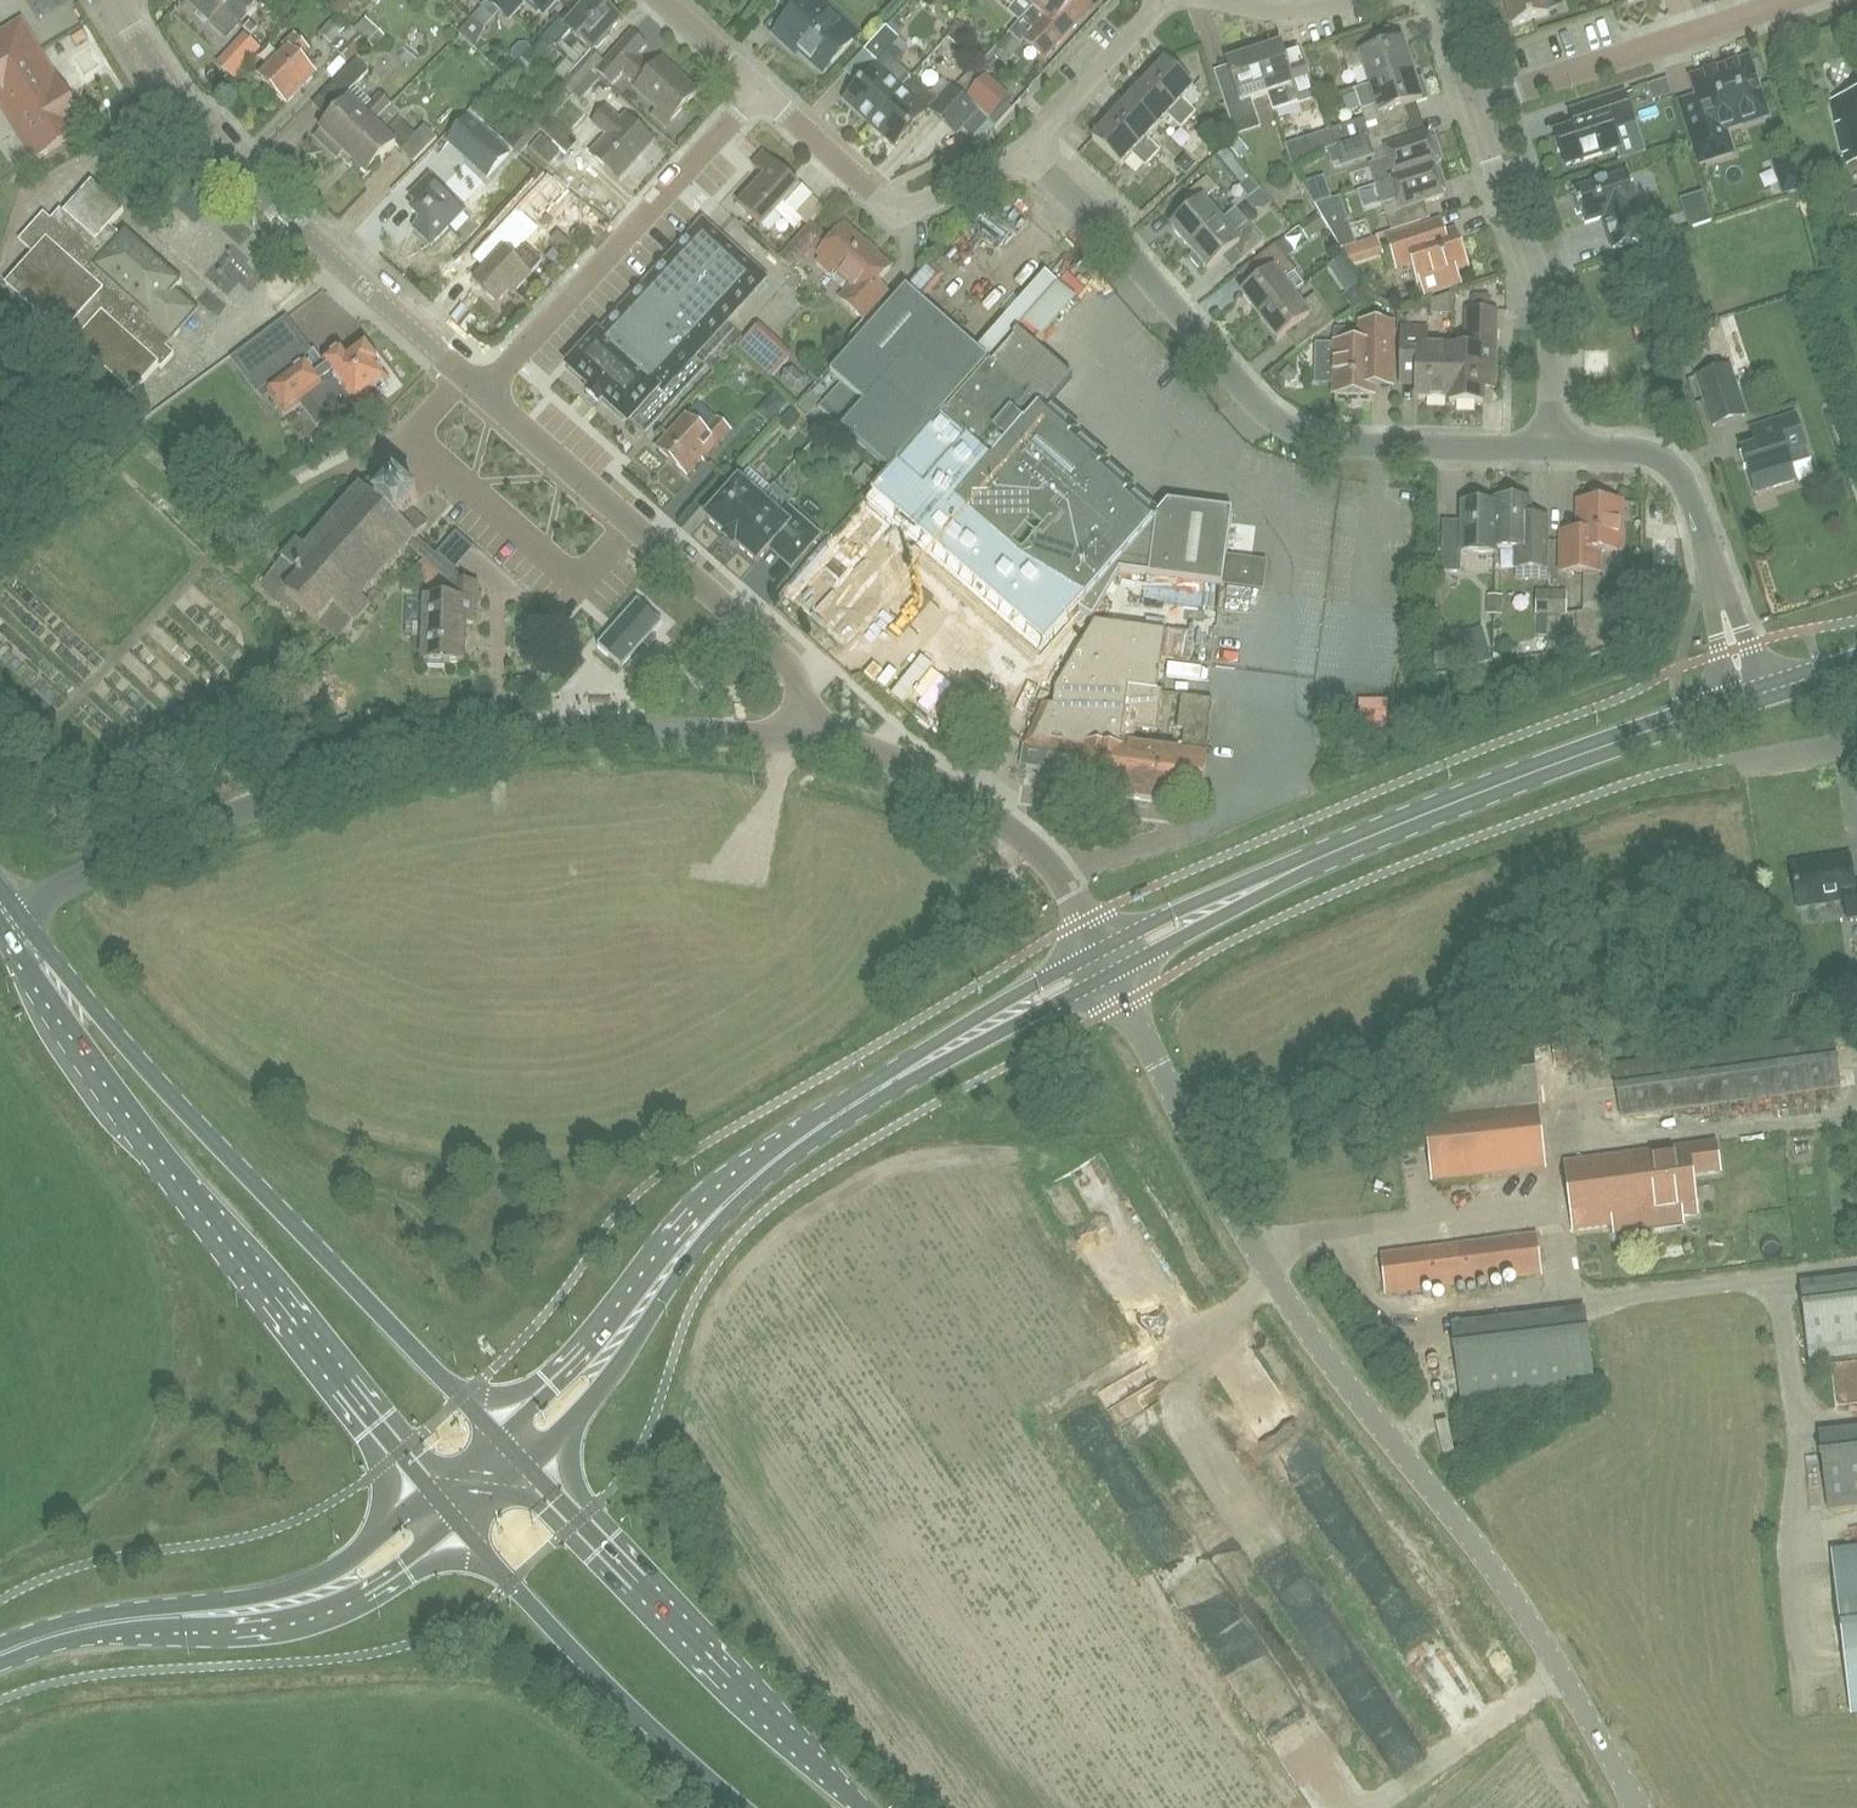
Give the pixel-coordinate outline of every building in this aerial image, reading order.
[(259,2),(257,0),(182,0),(211,26),(225,39),(237,26),(259,2)] [(479,13),(475,18),(487,29),(500,13),(510,22),(528,1),(546,18),(562,0),(490,0),(488,2),(489,2),(479,13)] [(596,72),(604,63),(594,53),(621,24),(596,0),(595,0),(584,12),(576,4),(547,37),(570,58),(583,44),(593,53),(568,80),(579,90),(596,72)] [(854,42),(824,15),(830,9),(820,0),(779,0),(794,14),(775,35),(787,47),(789,45),(824,76),(854,42)] [(1041,0),(1025,0),(1032,7),(1022,18),(1023,19),(1041,0)] [(1023,19),(1034,29),(1023,40),(1043,60),(1093,8),(1085,0),(1041,0),(1023,19)] [(1513,26),(1548,15),(1543,0),(1504,0),(1513,26)] [(359,35),(356,32),(350,26),(349,27),(338,16),(333,21),(325,14),(312,27),(331,46),(333,44),(341,51),(338,53),(349,64),(367,45),(358,36),(359,35)] [(487,29),(475,18),(460,34),(476,49),(487,29)] [(359,35),(371,47),(382,36),(367,21),(356,32),(359,35)] [(39,52),(21,22),(0,35),(0,107),(33,162),(86,130),(39,52)] [(879,115),(912,78),(896,63),(911,48),(887,26),(864,51),(879,64),(846,100),(871,123),(879,115)] [(647,47),(631,33),(604,63),(596,72),(612,87),(624,73),(639,86),(636,90),(672,122),(698,93),(662,60),(652,71),(637,58),(647,47)] [(1370,86),(1414,72),(1404,42),(1377,50),(1372,34),(1341,44),(1349,71),(1364,67),(1370,86)] [(260,49),(246,37),(233,51),(246,64),(260,49)] [(286,105),(317,76),(300,59),(309,50),(296,37),(286,47),(290,52),(261,80),(286,105)] [(1268,95),(1274,113),(1315,99),(1306,71),(1292,75),(1282,46),(1255,55),(1268,95)] [(1224,98),(1233,126),(1236,135),(1261,127),(1252,101),(1268,95),(1255,55),(1228,64),(1237,93),(1224,98)] [(346,97),(369,73),(357,61),(334,85),(346,97)] [(529,82),(537,73),(524,61),(516,70),(529,82)] [(1767,116),(1762,101),(1756,83),(1761,82),(1755,64),(1750,65),(1749,61),(1693,79),(1699,98),(1680,104),(1700,164),(1732,153),(1725,130),(1767,116)] [(1147,83),(1190,120),(1198,111),(1184,99),(1195,88),(1166,63),(1147,83)] [(1371,137),(1397,128),(1402,127),(1396,111),(1423,102),(1414,72),(1370,86),(1356,91),(1371,137)] [(930,110),(944,123),(956,134),(978,110),(952,86),(938,101),(912,78),(879,115),(871,123),(897,146),(930,110)] [(1654,101),(1672,95),(1668,81),(1649,87),(1654,101)] [(1129,102),(1158,127),(1168,116),(1182,129),(1190,120),(1147,83),(1129,102)] [(1570,113),(1574,128),(1556,134),(1557,138),(1554,141),(1557,152),(1562,153),(1566,166),(1618,149),(1612,131),(1634,124),(1625,95),(1570,113)] [(1832,102),(1847,164),(1856,162),(1856,96),(1832,102)] [(341,158),(374,124),(391,106),(381,97),(363,114),(351,103),(318,136),(328,145),(326,151),(335,159),(341,158)] [(1147,138),(1158,127),(1129,102),(1111,122),(1153,159),(1161,151),(1147,138)] [(619,180),(654,143),(626,117),(621,123),(607,110),(593,125),(608,138),(592,155),(619,180)] [(487,178),(509,155),(471,119),(449,142),(487,178)] [(568,155),(578,143),(553,120),(552,121),(549,119),(542,127),(538,123),(514,149),(521,155),(542,132),(568,155)] [(374,124),(341,158),(364,180),(397,147),(414,163),(438,139),(424,126),(415,135),(401,121),(386,136),(374,124)] [(1153,159),(1111,122),(1094,140),(1122,166),(1132,155),(1146,167),(1153,159)] [(1377,186),(1439,166),(1438,163),(1441,162),(1442,159),(1436,141),(1433,139),(1431,140),(1429,136),(1402,144),(1397,128),(1371,137),(1366,138),(1372,158),(1375,165),(1370,167),(1377,186)] [(1256,178),(1243,164),(1255,152),(1242,138),(1221,159),(1248,187),(1256,178)] [(1338,164),(1340,168),(1372,158),(1366,138),(1336,148),(1334,149),(1338,164)] [(550,168),(561,157),(542,139),(531,150),(550,168)] [(1207,162),(1219,152),(1210,140),(1197,150),(1207,162)] [(762,228),(776,212),(784,204),(800,186),(765,154),(753,165),(766,177),(739,206),(762,228)] [(1444,197),(1442,193),(1445,192),(1446,189),(1440,171),(1438,169),(1435,170),(1434,168),(1439,166),(1377,186),(1391,232),(1422,222),(1417,206),(1444,197)] [(1628,175),(1575,192),(1576,195),(1571,196),(1577,215),(1582,213),(1585,224),(1604,218),(1614,250),(1646,240),(1636,208),(1638,207),(1628,175)] [(1383,237),(1358,246),(1331,176),(1314,183),(1348,269),(1389,253),(1383,237)] [(1190,250),(1223,222),(1204,200),(1218,189),(1208,177),(1186,196),(1195,207),(1172,228),(1190,250)] [(414,228),(431,245),(464,210),(430,178),(411,198),(418,205),(412,211),(422,221),(414,228)] [(132,396),(132,395),(158,367),(161,370),(174,355),(166,348),(181,331),(174,325),(193,304),(176,289),(183,282),(154,256),(151,259),(123,234),(120,236),(111,228),(124,213),(92,184),(55,225),(44,215),(19,243),(34,256),(5,287),(6,287),(8,285),(35,310),(33,312),(61,337),(60,339),(61,340),(65,335),(75,344),(75,345),(132,396)] [(618,219),(630,209),(615,190),(603,199),(618,219)] [(1265,243),(1255,232),(1237,210),(1223,222),(1190,250),(1209,272),(1233,251),(1242,262),(1265,243)] [(531,226),(516,213),(494,236),(507,248),(475,282),(498,304),(510,292),(513,295),(531,276),(530,275),(542,262),(518,240),(531,226)] [(1460,284),(1455,270),(1467,267),(1456,233),(1445,237),(1440,221),(1388,239),(1398,269),(1413,264),(1419,282),(1433,277),(1438,292),(1460,284)] [(568,368),(591,389),(587,394),(599,406),(604,401),(628,424),(631,421),(645,435),(706,368),(695,358),(767,280),(704,222),(600,336),(598,334),(568,368)] [(872,289),(891,269),(846,228),(820,257),(853,287),(841,299),(865,321),(884,300),(872,289)] [(983,349),(1010,311),(1001,296),(1008,301),(1046,248),(1047,247),(1052,240),(1037,229),(1031,233),(1020,249),(1013,253),(1001,271),(1006,280),(984,293),(996,312),(986,318),(971,340),(983,349)] [(1261,318),(1293,294),(1306,284),(1277,245),(1257,261),(1268,276),(1243,295),(1261,318)] [(931,296),(947,284),(935,268),(919,280),(931,296)] [(982,346),(1014,377),(1085,303),(1053,273),(982,346)] [(1369,299),(1359,285),(1343,297),(1354,311),(1369,299)] [(545,295),(534,286),(520,301),(530,311),(545,295)] [(830,374),(839,382),(823,400),(818,406),(891,471),(928,429),(988,362),(940,319),(922,303),(906,289),(890,307),(857,344),(830,374)] [(1302,306),(1293,294),(1261,318),(1278,342),(1304,322),(1315,338),(1335,323),(1315,296),(1302,306)] [(1467,349),(1452,349),(1450,402),(1458,402),(1462,405),(1472,405),(1476,403),(1484,403),(1484,389),(1495,389),(1496,312),(1468,312),(1467,349)] [(1336,342),(1336,344),(1336,385),(1336,396),(1374,396),(1374,387),(1392,387),(1393,354),(1393,321),(1361,321),(1361,327),(1361,342),(1336,342)] [(757,328),(739,347),(773,378),(791,359),(757,328)] [(1450,402),(1452,349),(1428,348),(1428,331),(1403,330),(1402,364),(1418,365),(1418,397),(1429,397),(1432,402),(1442,402),(1446,399),(1450,399),(1450,402)] [(1133,347),(1148,363),(1163,348),(1148,332),(1133,347)] [(311,395),(329,417),(342,407),(341,405),(350,397),(356,405),(372,392),(376,397),(381,397),(388,391),(389,388),(385,382),(387,381),(375,365),(377,364),(374,360),(377,358),(368,347),(365,349),(363,346),(347,358),(342,351),(325,364),(329,369),(317,378),(301,358),(270,393),(287,414),(311,395)] [(877,560),(891,571),(989,460),(993,463),(975,483),(1034,538),(1019,568),(1081,604),(1120,567),(1223,581),(1232,513),(1168,504),(1156,518),(1054,428),(1062,418),(1027,388),(1023,393),(990,364),(870,501),(866,498),(840,527),(855,541),(877,560)] [(1698,378),(1708,407),(1738,398),(1729,368),(1698,378)] [(730,432),(717,420),(705,433),(686,416),(656,449),(687,476),(702,459),(704,461),(730,432)] [(1794,416),(1752,430),(1757,448),(1743,452),(1756,493),(1794,481),(1786,456),(1805,450),(1794,416)] [(845,472),(826,494),(844,510),(880,470),(852,445),(836,463),(845,472)] [(408,547),(417,537),(427,525),(411,511),(418,502),(397,483),(389,492),(373,477),(362,489),(358,485),(357,487),(361,490),(348,505),(342,499),(341,501),(347,507),(335,520),(329,515),(327,516),(333,522),(321,535),(315,530),(313,532),(320,537),(307,551),(298,543),(283,559),(283,561),(267,578),(338,641),(353,624),(354,625),(370,608),(360,600),(372,586),(379,592),(381,590),(374,584),(386,570),(392,576),(394,574),(388,569),(400,555),(406,561),(408,559),(402,554),(408,547)] [(777,515),(760,500),(738,480),(726,494),(725,493),(719,501),(705,517),(725,535),(722,538),(733,547),(735,544),(756,562),(768,548),(790,567),(818,536),(785,506),(777,515)] [(1497,500),(1497,505),(1496,548),(1516,549),(1515,569),(1549,570),(1549,540),(1549,518),(1530,517),(1531,500),(1497,500)] [(1622,552),(1622,503),(1579,502),(1578,536),(1562,536),(1562,571),(1600,572),(1600,551),(1622,552)] [(1496,553),(1496,548),(1497,505),(1462,504),(1461,543),(1443,542),(1442,572),(1461,572),(1462,553),(1496,553)] [(445,664),(463,665),(470,665),(471,626),(476,627),(478,584),(465,583),(420,543),(422,541),(417,537),(408,547),(449,583),(448,603),(426,602),(424,664),(428,664),(428,669),(444,670),(445,664)] [(916,568),(939,581),(949,564),(926,551),(916,568)] [(411,572),(434,592),(443,581),(421,561),(411,572)] [(924,607),(944,621),(959,600),(939,586),(924,607)] [(1549,615),(1549,592),(1538,592),(1538,615),(1549,615)] [(1549,592),(1549,615),(1567,614),(1567,592),(1549,592)] [(623,669),(644,646),(649,651),(658,641),(653,636),(664,623),(638,600),(597,647),(623,669)] [(982,637),(1006,639),(1009,612),(984,610),(982,637)] [(1165,631),(1095,621),(1056,689),(1054,706),(1046,705),(1030,743),(1085,750),(1080,786),(1089,787),(1088,794),(1175,804),(1177,790),(1201,793),(1210,729),(1209,729),(1213,699),(1182,695),(1177,728),(1184,729),(1181,751),(1135,746),(1137,728),(1157,731),(1162,690),(1157,689),(1165,631)] [(919,705),(925,698),(937,708),(935,711),(950,721),(966,730),(970,723),(997,680),(969,662),(967,661),(963,658),(961,657),(935,633),(897,675),(892,681),(905,693),(919,705)] [(1044,705),(1064,670),(1037,654),(1017,689),(1044,705)] [(1117,844),(1122,860),(1141,855),(1136,838),(1117,844)] [(1792,870),(1798,908),(1844,901),(1847,919),(1856,918),(1856,885),(1853,886),(1849,859),(1822,863),(1822,865),(1792,870)] [(1555,1070),(1602,1064),(1598,1037),(1551,1044),(1555,1070)] [(1619,1117),(1839,1088),(1832,1037),(1612,1066),(1619,1117)] [(1538,1097),(1536,1079),(1532,1043),(1434,1054),(1439,1107),(1538,1097)] [(1432,1182),(1545,1170),(1538,1106),(1425,1119),(1432,1182)] [(1692,1176),(1719,1172),(1715,1144),(1566,1163),(1574,1231),(1650,1221),(1651,1228),(1682,1224),(1681,1217),(1697,1215),(1692,1176)] [(1385,1296),(1540,1277),(1535,1236),(1380,1255),(1385,1296)] [(1803,1299),(1810,1360),(1856,1355),(1856,1293),(1803,1299)] [(1586,1324),(1454,1341),(1462,1401),(1594,1384),(1586,1324)] [(1454,1427),(1443,1428),(1445,1456),(1456,1455),(1454,1427)] [(1820,1448),(1827,1510),(1856,1506),(1856,1444),(1820,1448)] [(1833,1558),(1851,1712),(1856,1712),(1856,1555),(1833,1558)] [(1384,1682),(1351,1701),(1371,1736),(1404,1717),(1384,1682)]
